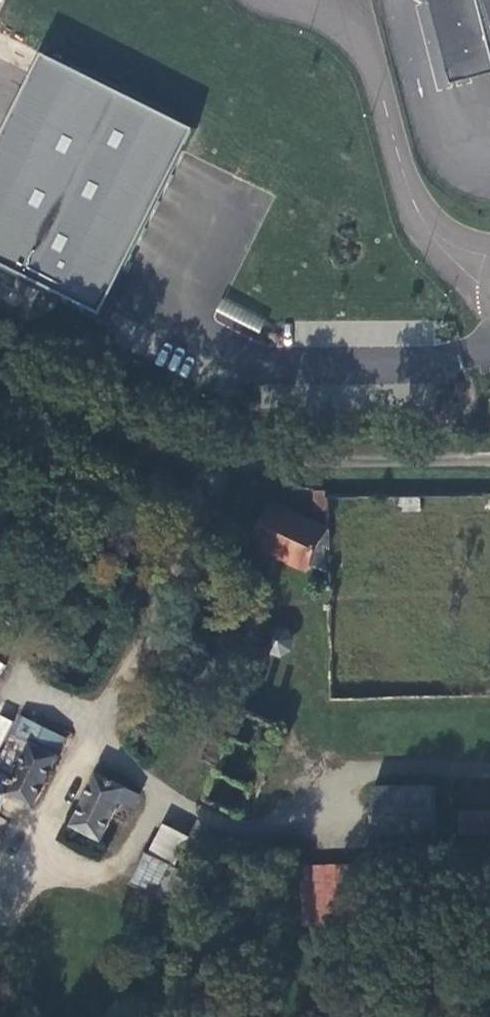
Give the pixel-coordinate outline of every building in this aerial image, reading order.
[(453,85),(489,75),(489,31),(482,0),(431,0),(453,85)] [(489,31),(489,0),(482,0),(489,31)] [(188,124),(32,54),(0,125),(0,267),(103,313),(188,124)] [(324,511),(324,491),(311,489),(311,511),(324,511)] [(489,521),(489,496),(480,496),(480,521),(489,521)] [(268,504),(256,532),(250,544),(305,570),(307,566),(324,574),(324,529),(268,504)] [(0,752),(0,767),(12,773),(32,733),(43,739),(41,744),(57,752),(61,754),(69,738),(21,710),(0,752)] [(12,720),(0,715),(0,748),(12,720)] [(57,752),(41,744),(43,739),(32,733),(12,773),(0,767),(0,802),(5,791),(30,804),(57,752)] [(95,769),(69,822),(96,836),(116,796),(131,803),(138,790),(95,769)] [(434,790),(371,791),(371,847),(435,846),(434,790)] [(157,821),(144,851),(170,864),(184,832),(157,821)] [(144,851),(142,850),(128,882),(159,896),(174,865),(170,864),(144,851)] [(351,867),(307,863),(302,922),(346,926),(351,867)]
